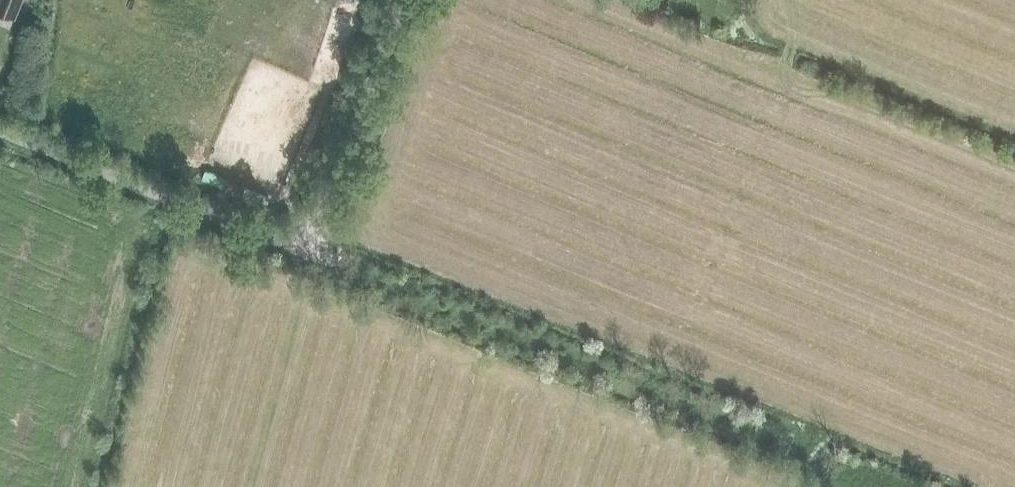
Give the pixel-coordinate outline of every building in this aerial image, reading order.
[(16,19),(23,0),(0,0),(0,13),(16,19)]
